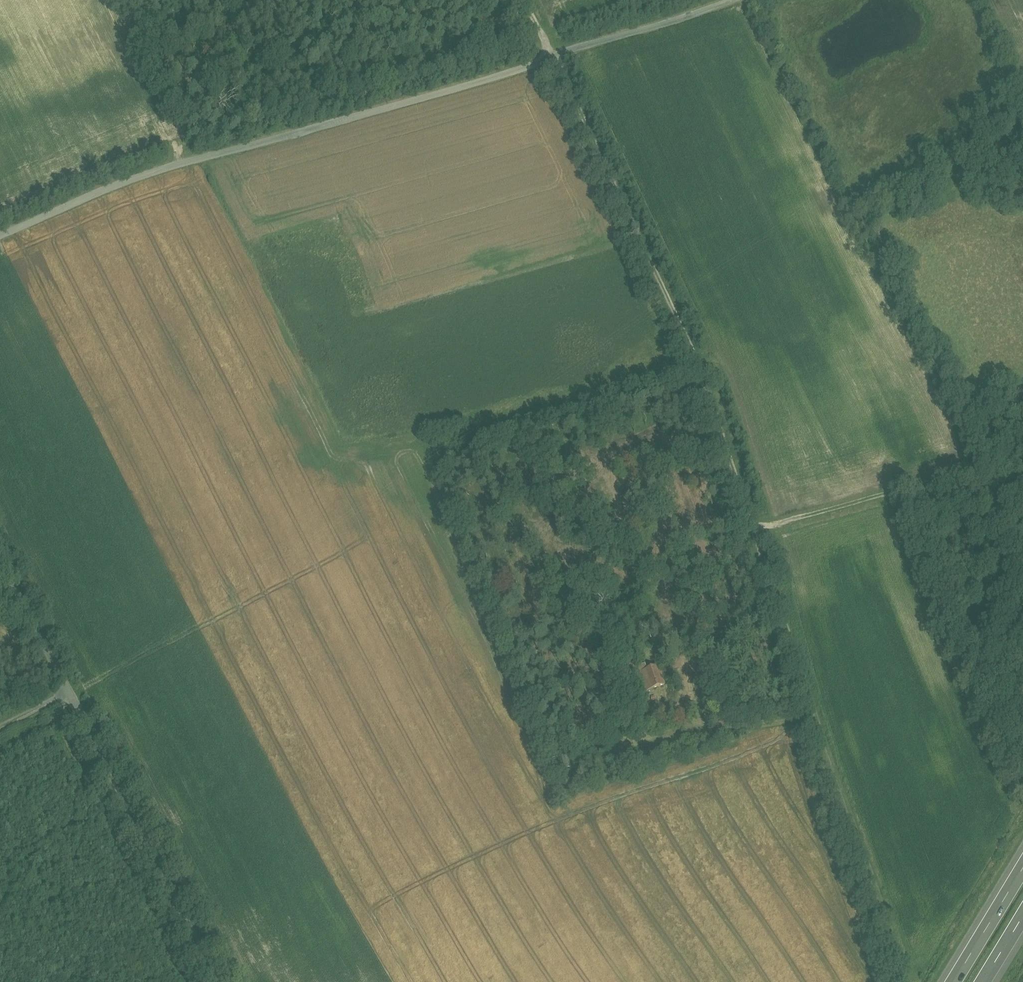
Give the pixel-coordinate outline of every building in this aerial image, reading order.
[(659,667),(648,670),(646,664),(639,667),(647,690),(665,684),(659,667)]
